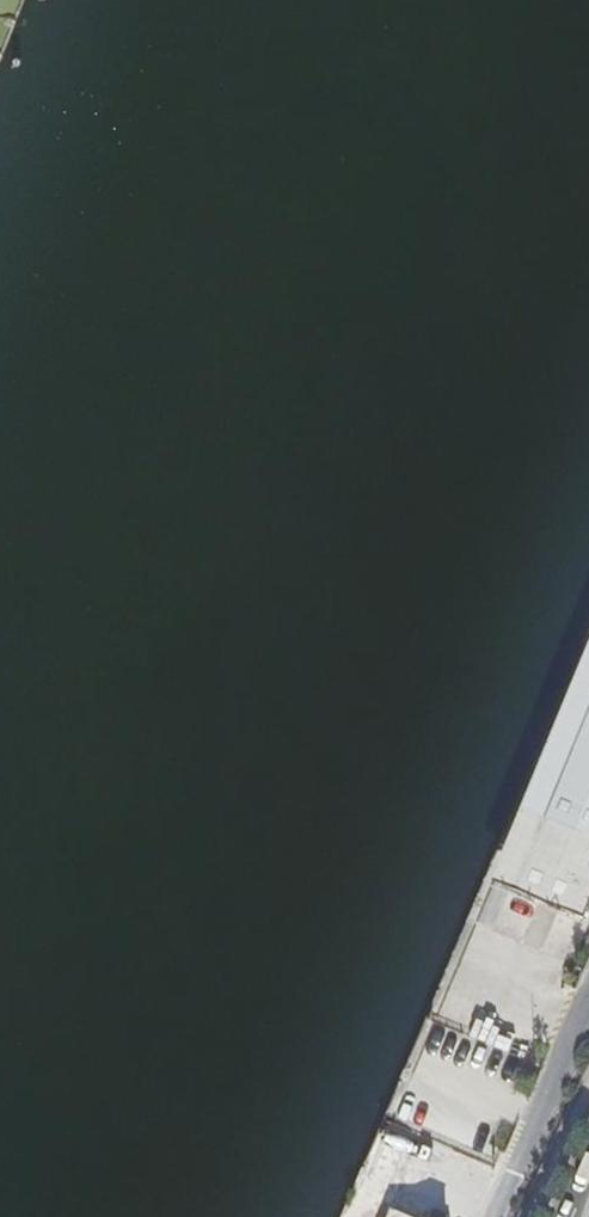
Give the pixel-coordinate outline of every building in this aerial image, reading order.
[(24,0),(0,0),(0,62),(24,0)] [(488,883),(579,922),(588,899),(588,637),(488,883)] [(391,1207),(386,1216),(412,1216),(391,1207)]
